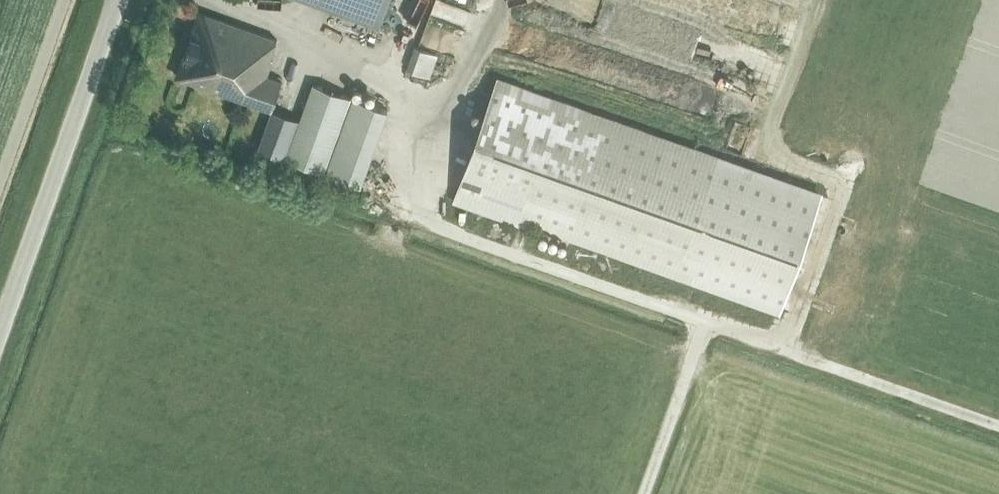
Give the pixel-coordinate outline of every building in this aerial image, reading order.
[(381,26),(390,0),(309,0),(381,26)] [(275,59),(273,58),(278,41),(277,40),(199,12),(177,76),(273,110),(283,80),(269,74),(275,59)] [(439,54),(442,45),(419,36),(415,46),(407,68),(431,77),(439,54)] [(633,45),(621,75),(637,81),(648,51),(633,45)] [(520,224),(523,217),(697,279),(737,166),(498,81),(455,201),(520,224)] [(325,172),(361,185),(389,110),(314,83),(300,120),(283,113),(268,152),(325,172)] [(743,108),(761,111),(764,97),(745,94),(743,108)]
